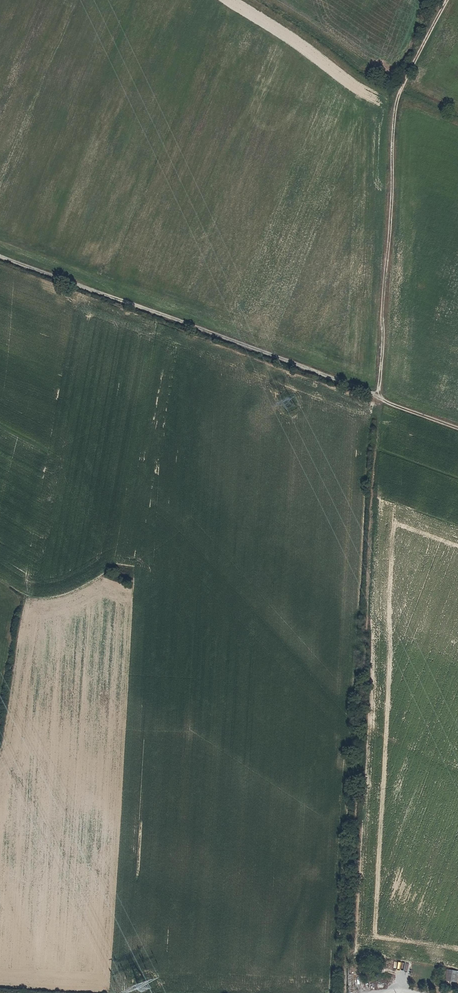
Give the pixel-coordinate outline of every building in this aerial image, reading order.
[(369,966),(366,969),(366,974),(368,977),(372,978),(376,974),(376,968),(374,966),(369,966)] [(455,983),(457,973),(451,972),(449,981),(455,983)]
